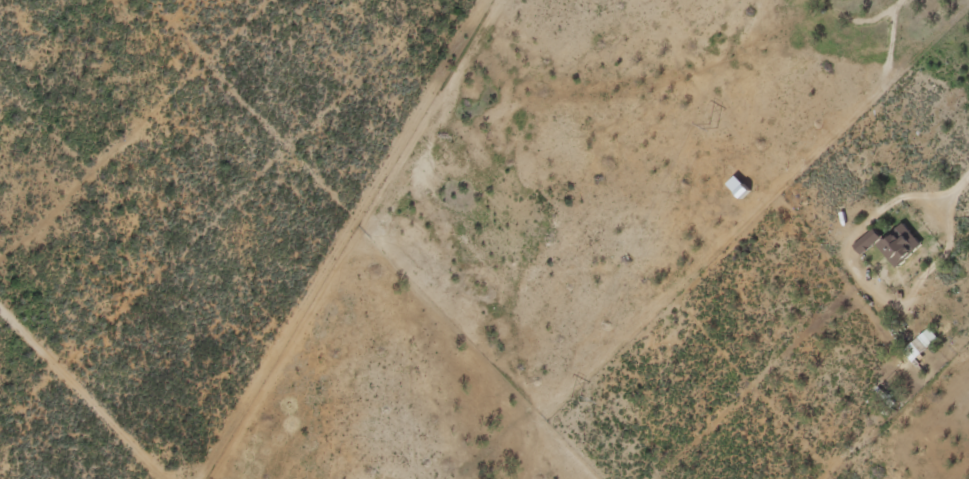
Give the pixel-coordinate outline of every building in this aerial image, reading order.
[(878,240),(896,264),(923,244),(904,219),(883,235),(875,224),(854,241),(862,252),(878,240)]
